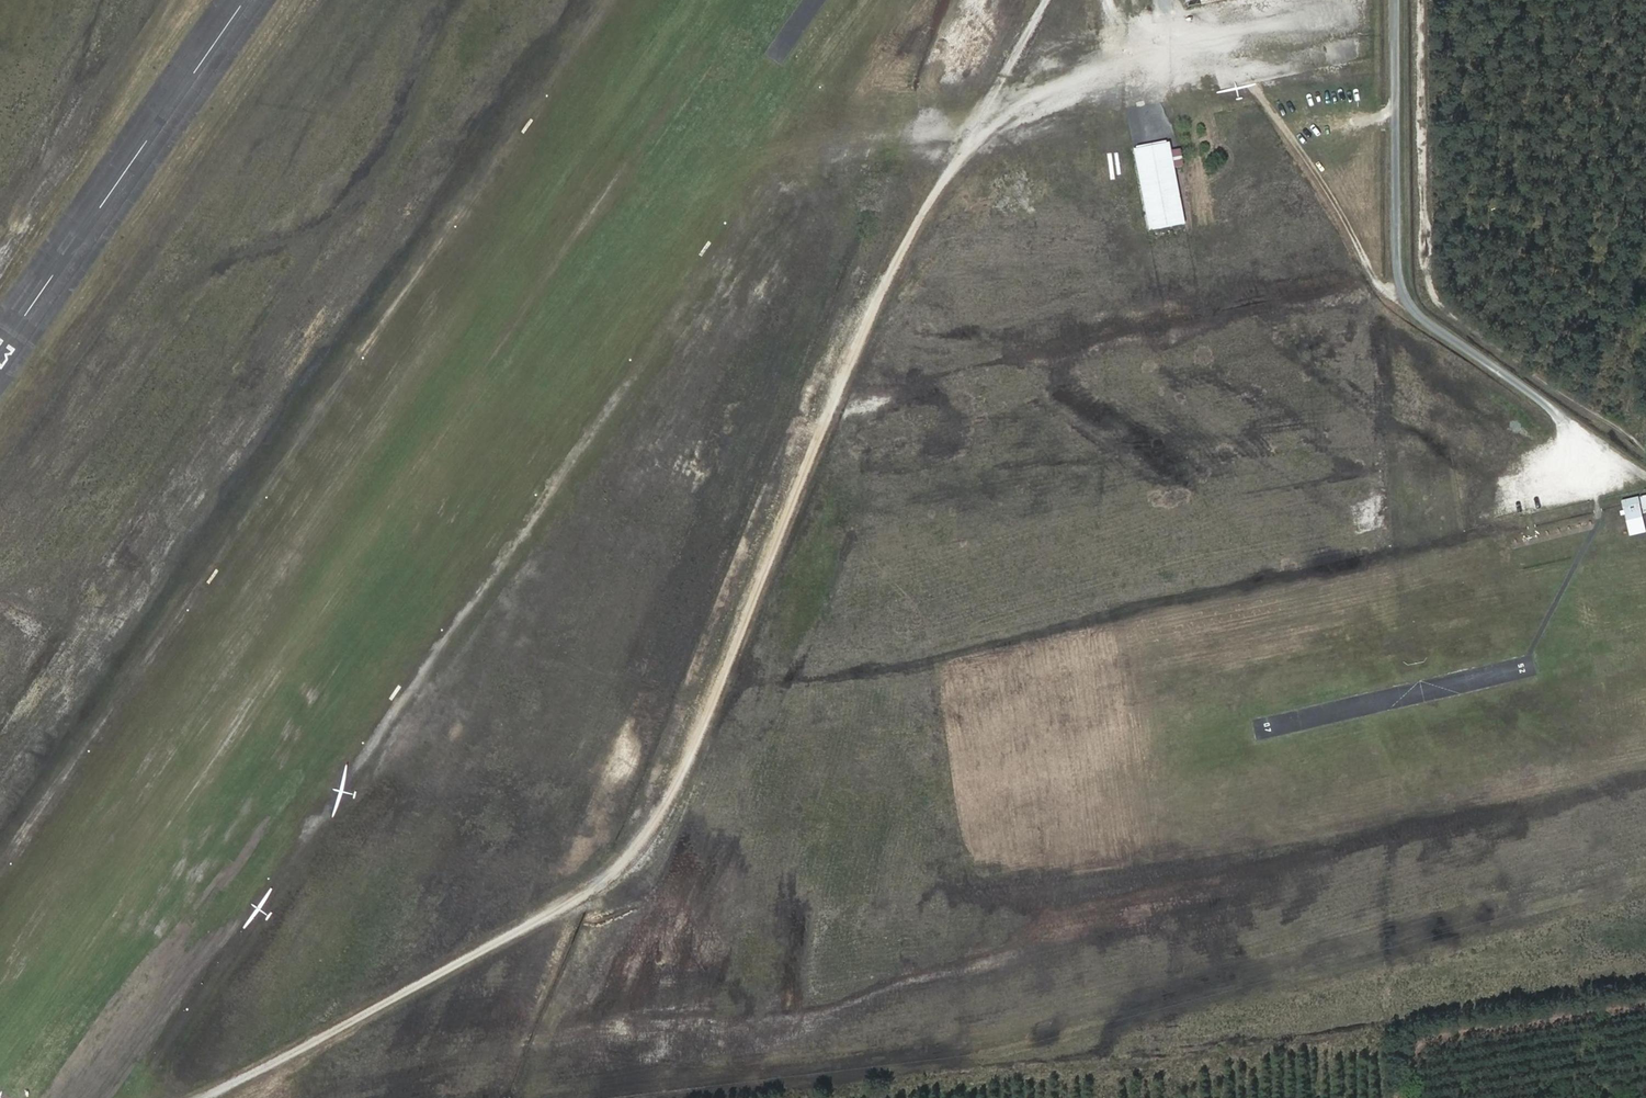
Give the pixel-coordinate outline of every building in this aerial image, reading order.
[(1136,151),(1149,232),(1184,227),(1171,145),(1136,151)] [(1645,531),(1645,523),(1639,496),(1622,500),(1631,535),(1645,531)]
